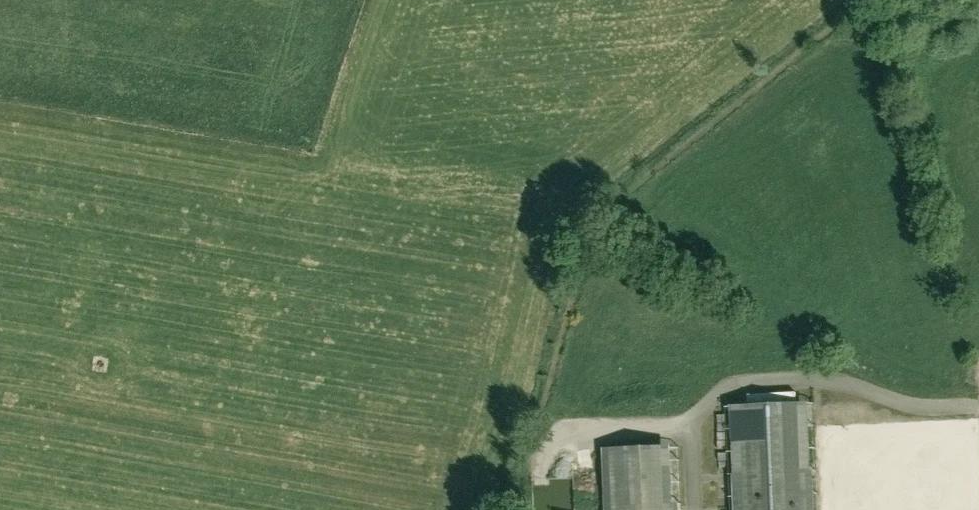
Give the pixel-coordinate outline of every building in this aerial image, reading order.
[(730,509),(817,509),(813,403),(726,407),(730,509)] [(604,447),(606,509),(683,509),(680,444),(604,447)]
